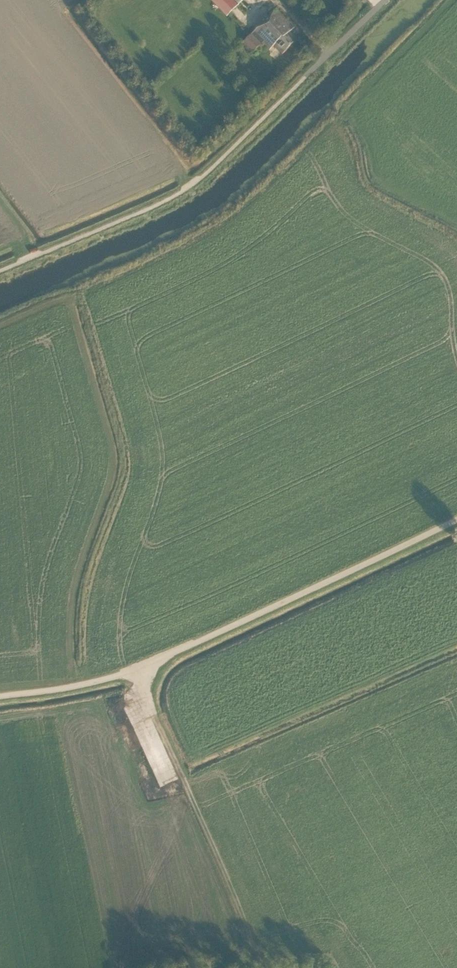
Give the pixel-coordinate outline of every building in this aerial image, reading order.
[(237,29),(269,0),(209,0),(237,29)] [(295,29),(278,10),(242,41),(251,52),(262,42),(269,51),(274,47),(281,55),(297,41),(290,33),(295,29)]
